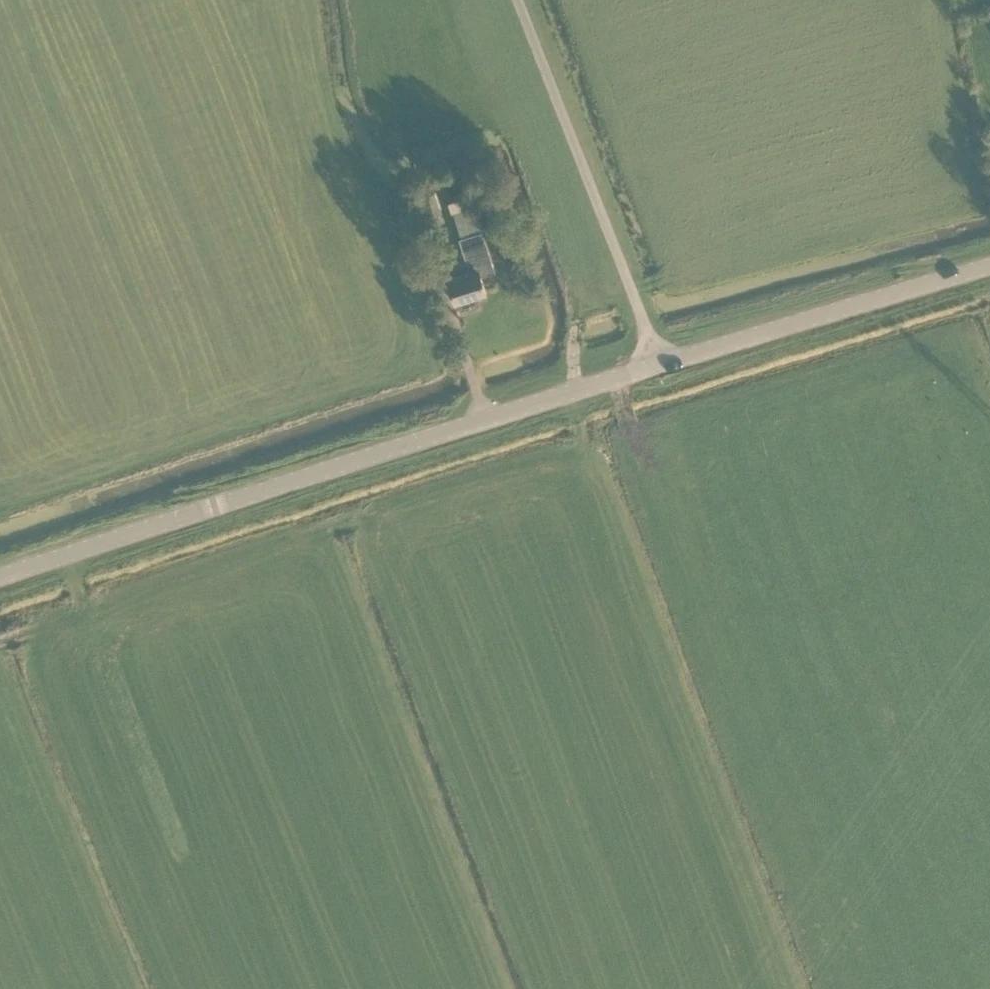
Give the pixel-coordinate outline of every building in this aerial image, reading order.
[(435,193),(420,197),(430,229),(445,225),(435,193)] [(481,275),(495,271),(474,206),(453,213),(461,237),(459,238),(470,272),(448,279),(456,303),(487,294),(481,275)]
